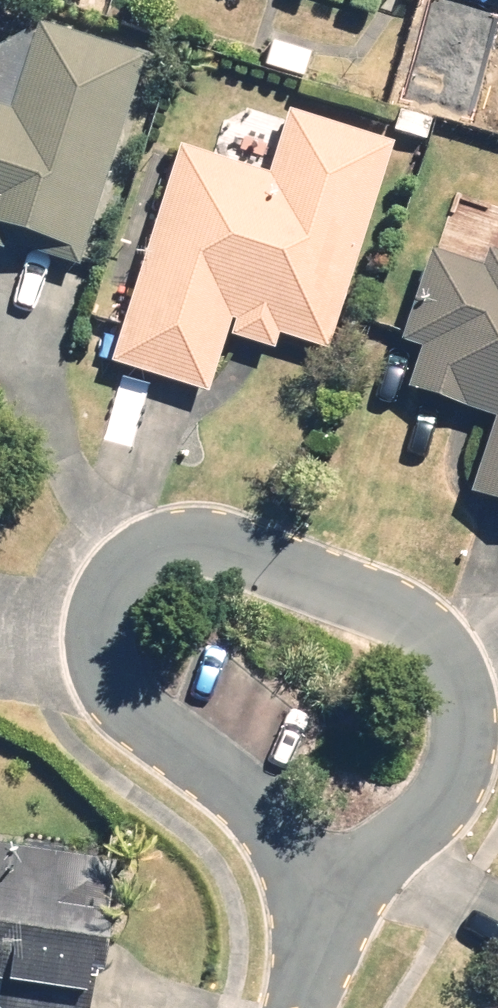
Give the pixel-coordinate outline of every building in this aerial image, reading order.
[(142,67),(34,29),(1,121),(0,120),(0,237),(73,263),(142,67)] [(321,354),(384,152),(275,118),(255,180),(164,152),(98,366),(203,399),(219,345),(265,359),(271,338),(321,354)] [(481,254),(475,271),(427,254),(381,387),(492,425),(464,505),(497,516),(497,259),(481,254)] [(92,867),(0,852),(0,1007),(82,1007),(92,867)]
